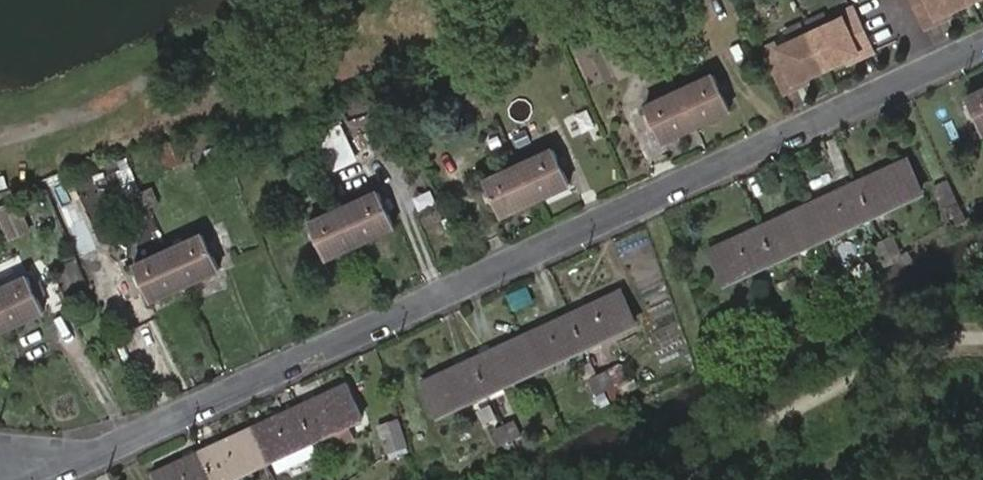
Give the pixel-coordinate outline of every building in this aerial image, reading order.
[(967,2),(966,0),(911,0),(920,18),(932,13),(935,17),(967,2)] [(842,17),(810,32),(827,67),(859,52),(857,48),(869,42),(854,7),(853,8),(840,14),(842,17)] [(777,43),(762,49),(778,84),(792,78),(794,82),(827,67),(810,32),(779,46),(777,43)] [(665,34),(656,37),(662,51),(671,47),(665,34)] [(662,51),(656,37),(647,42),(653,54),(662,51)] [(679,90),(695,124),(729,108),(714,74),(679,90)] [(981,130),(982,129),(982,88),(966,95),(981,130)] [(660,140),(695,124),(679,90),(644,106),(660,140)] [(497,94),(488,97),(495,110),(502,107),(497,94)] [(495,110),(488,97),(477,101),(485,115),(495,110)] [(327,169),(354,158),(340,125),(313,137),(321,156),(327,169)] [(519,163),(535,198),(568,182),(553,147),(519,163)] [(327,169),(321,156),(311,161),(318,173),(327,169)] [(856,179),(870,213),(920,190),(904,156),(856,179)] [(500,213),(535,198),(519,163),(484,179),(500,213)] [(806,202),(822,235),(870,213),(856,179),(806,202)] [(972,235),(948,183),(931,190),(953,244),(972,235)] [(153,189),(145,193),(150,206),(159,202),(153,189)] [(150,206),(145,193),(134,197),(141,209),(150,206)] [(343,208),(360,242),(393,226),(378,193),(343,208)] [(0,200),(0,221),(6,235),(24,226),(11,195),(0,200)] [(774,257),(822,235),(806,202),(758,224),(774,257)] [(325,258),(360,242),(343,208),(308,224),(325,258)] [(725,280),(774,257),(758,224),(709,246),(725,280)] [(891,260),(887,251),(882,238),(875,224),(858,232),(877,266),(891,260)] [(882,238),(887,251),(896,247),(891,234),(882,238)] [(169,250),(184,283),(218,267),(203,235),(169,250)] [(148,300),(184,283),(169,250),(132,266),(148,300)] [(784,279),(790,293),(798,289),(792,275),(784,279)] [(9,326),(44,310),(28,277),(0,289),(0,305),(9,326)] [(782,296),(790,293),(784,279),(775,284),(782,296)] [(570,312),(585,345),(633,323),(618,290),(570,312)] [(9,326),(0,305),(0,330),(9,326)] [(521,335),(536,368),(585,345),(570,312),(521,335)] [(488,390),(536,368),(521,335),(472,357),(488,390)] [(439,413),(488,390),(472,357),(423,379),(439,413)] [(598,373),(605,387),(614,383),(608,369),(598,373)] [(596,391),(605,387),(598,373),(589,377),(596,391)] [(313,438),(362,416),(347,382),(297,405),(313,438)] [(248,428),(264,461),(313,438),(297,405),(248,428)] [(503,424),(510,437),(519,433),(512,420),(503,424)] [(501,442),(510,437),(503,424),(495,427),(501,442)] [(264,461),(248,428),(201,450),(214,479),(222,479),(253,466),(264,461)] [(155,479),(214,479),(201,450),(151,472),(155,479)] [(222,479),(259,479),(253,466),(222,479)]
